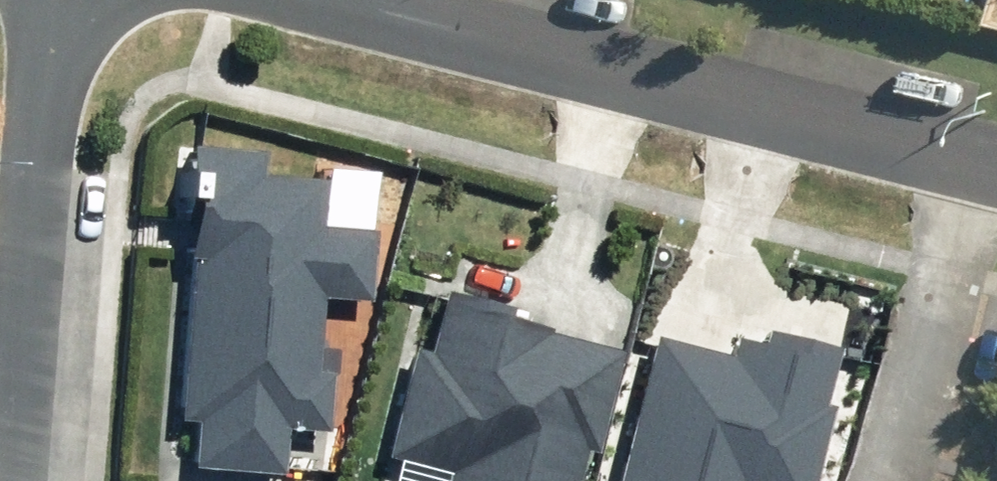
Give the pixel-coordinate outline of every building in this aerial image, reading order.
[(198,470),(291,478),(295,430),(335,434),(340,375),(321,373),(328,294),(372,298),(378,232),(326,227),(330,185),(264,179),(266,154),(205,149),(181,421),(202,423),(198,470)] [(592,450),(601,452),(627,350),(556,332),(557,328),(513,317),(515,310),(451,293),(436,353),(421,349),(393,457),(455,472),(453,480),(583,480),(592,450)] [(735,352),(659,334),(624,480),(819,480),(837,406),(830,404),(844,348),(773,330),(770,343),(739,335),(735,352)]
